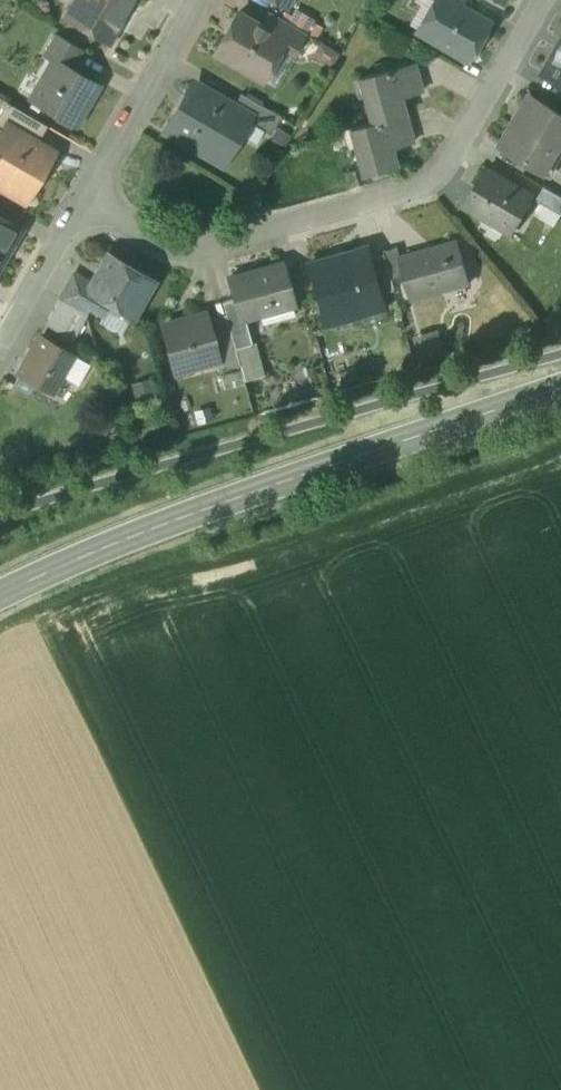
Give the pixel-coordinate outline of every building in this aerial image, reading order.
[(64,17),(109,44),(134,0),(73,0),(64,17)] [(446,0),(434,0),(434,1),(417,29),(467,59),(487,24),(458,7),(446,0)] [(305,33),(269,12),(260,27),(284,41),(280,48),(292,55),(305,33)] [(260,27),(237,13),(231,23),(236,25),(219,55),(256,76),(268,56),(274,60),(280,48),(284,41),(260,27)] [(80,49),(56,35),(44,56),(53,62),(54,60),(69,68),(80,49)] [(543,73),(560,83),(560,41),(543,73)] [(69,68),(54,60),(53,62),(42,81),(53,87),(43,106),(74,124),(97,85),(69,68)] [(413,63),(358,78),(371,124),(405,115),(404,113),(399,97),(421,91),(421,89),(420,90),(413,64),(413,63)] [(233,105),(197,83),(181,110),(177,108),(164,131),(200,152),(204,146),(221,157),(235,132),(239,135),(247,121),(251,115),(233,105)] [(280,116),(240,93),(233,105),(251,115),(247,121),(270,134),(280,116)] [(533,98),(516,127),(512,124),(500,146),(529,163),(531,158),(548,168),(560,145),(560,115),(533,98)] [(6,101),(0,111),(0,125),(5,128),(7,126),(34,142),(45,124),(6,101)] [(371,124),(350,130),(362,176),(395,166),(390,148),(412,142),(412,141),(411,141),(404,116),(405,116),(405,115),(371,124)] [(0,138),(0,184),(22,197),(49,151),(34,142),(7,126),(5,128),(0,138)] [(533,196),(486,169),(464,206),(482,216),(485,211),(514,228),(533,196)] [(544,187),(536,200),(560,214),(560,197),(544,187)] [(0,215),(0,253),(16,225),(0,215)] [(400,259),(404,275),(410,298),(444,288),(443,285),(467,279),(457,242),(400,259)] [(397,247),(383,251),(384,254),(391,279),(404,275),(400,259),(397,247)] [(368,249),(333,259),(333,257),(308,264),(325,324),(385,307),(381,293),(371,258),(368,249)] [(384,254),(371,258),(381,293),(394,290),(391,279),(384,254)] [(119,262),(107,255),(101,266),(103,267),(93,284),(99,288),(88,307),(102,315),(109,303),(131,316),(152,280),(120,261),(119,262)] [(281,263),(229,277),(235,299),(241,319),(244,318),(292,305),(281,263)] [(93,284),(73,273),(59,298),(85,312),(88,307),(99,288),(93,284)] [(85,312),(59,298),(45,323),(70,339),(85,312)] [(241,319),(235,299),(222,302),(225,313),(235,348),(251,343),(244,318),(241,319)] [(225,313),(206,318),(218,358),(215,359),(219,369),(239,364),(235,348),(225,313)] [(205,314),(162,326),(172,362),(194,356),(196,364),(215,359),(218,358),(206,318),(205,314)] [(74,354),(39,334),(17,373),(52,393),(74,354)] [(440,335),(417,341),(422,361),(445,356),(440,335)] [(164,395),(147,398),(150,415),(168,412),(164,395)]
